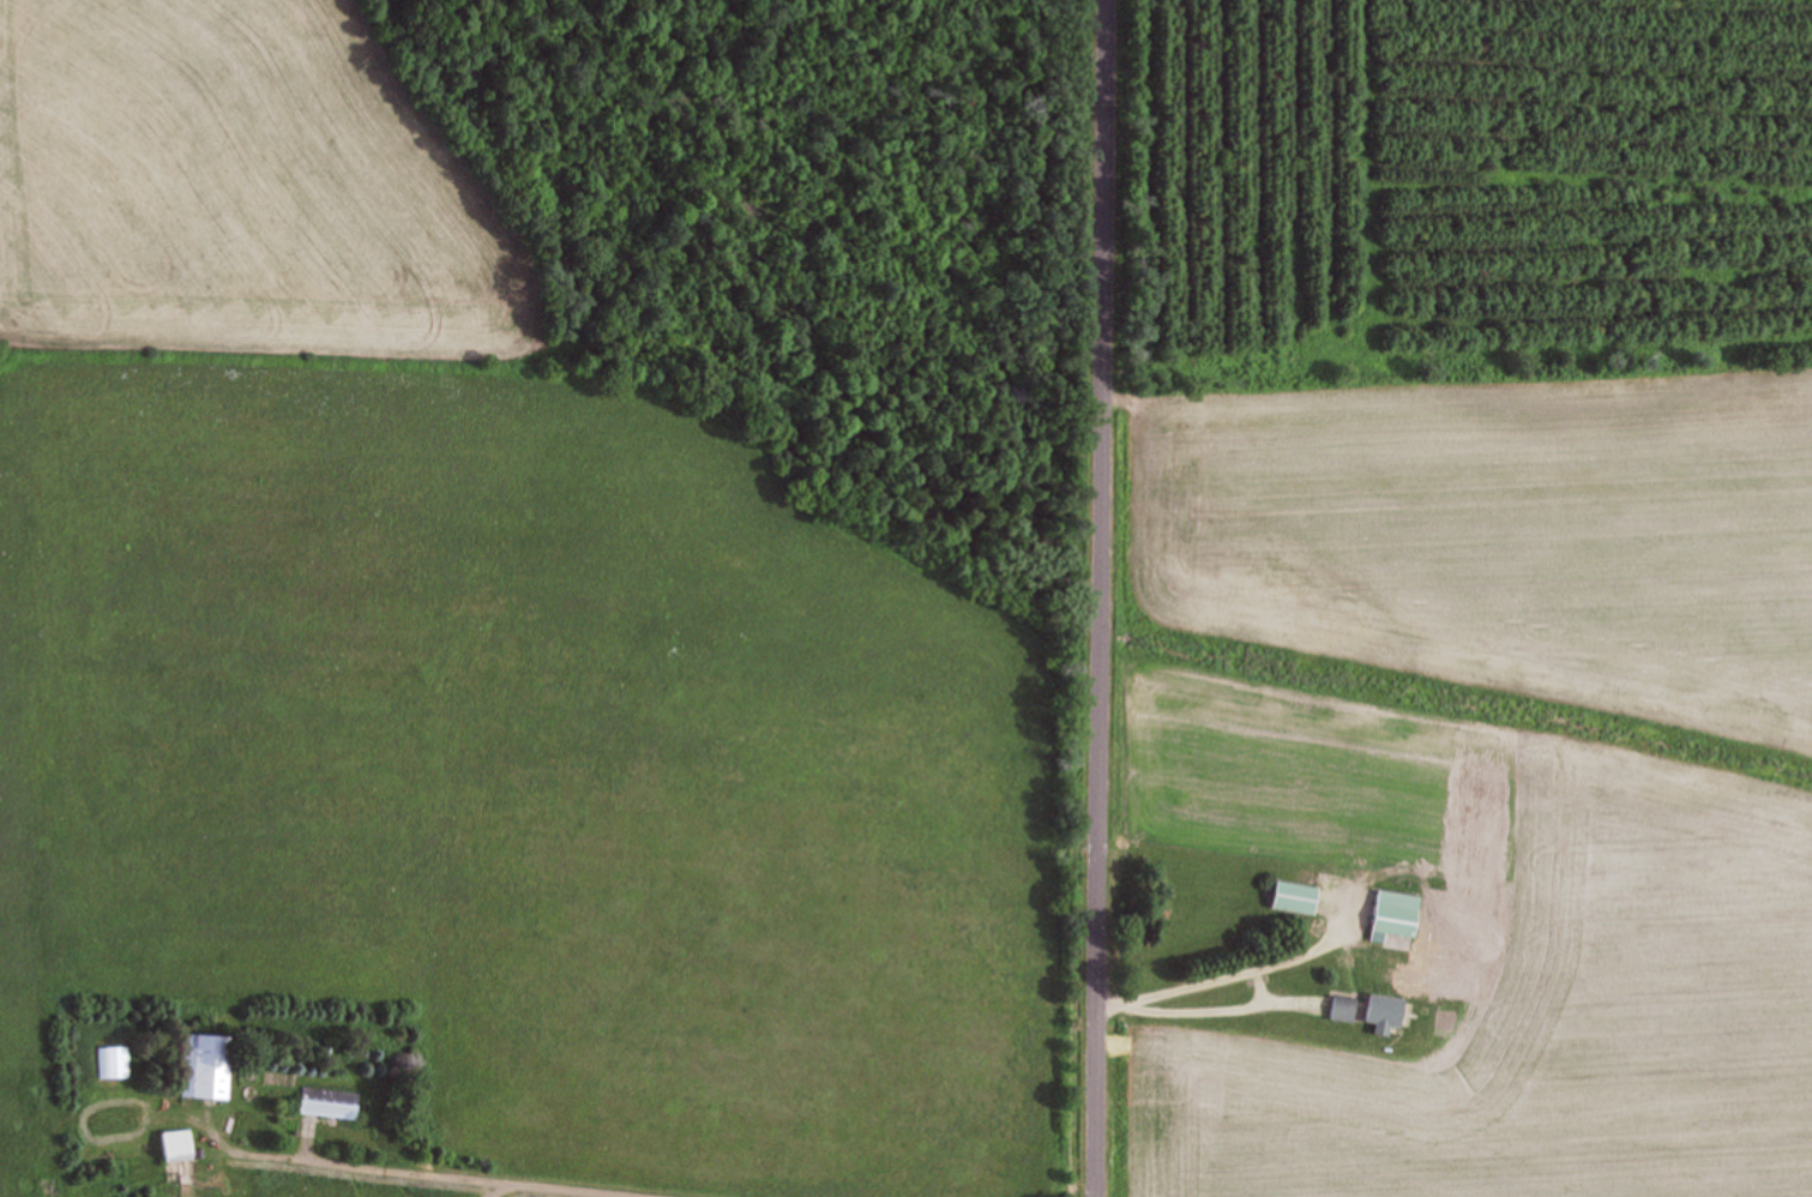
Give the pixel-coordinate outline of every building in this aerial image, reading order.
[(1309,914),(1316,888),(1273,878),(1267,904),(1309,914)] [(1420,894),(1371,890),(1368,939),(1385,940),(1385,935),(1417,937),(1420,894)] [(1361,993),(1360,998),(1330,993),(1327,1017),(1404,1028),(1408,999),(1361,993)] [(237,1033),(188,1032),(185,1097),(235,1098),(237,1033)] [(101,1076),(131,1076),(131,1045),(101,1045),(101,1076)] [(305,1112),(362,1117),(364,1091),(307,1086),(305,1112)] [(202,1156),(196,1127),(166,1133),(172,1162),(202,1156)]
